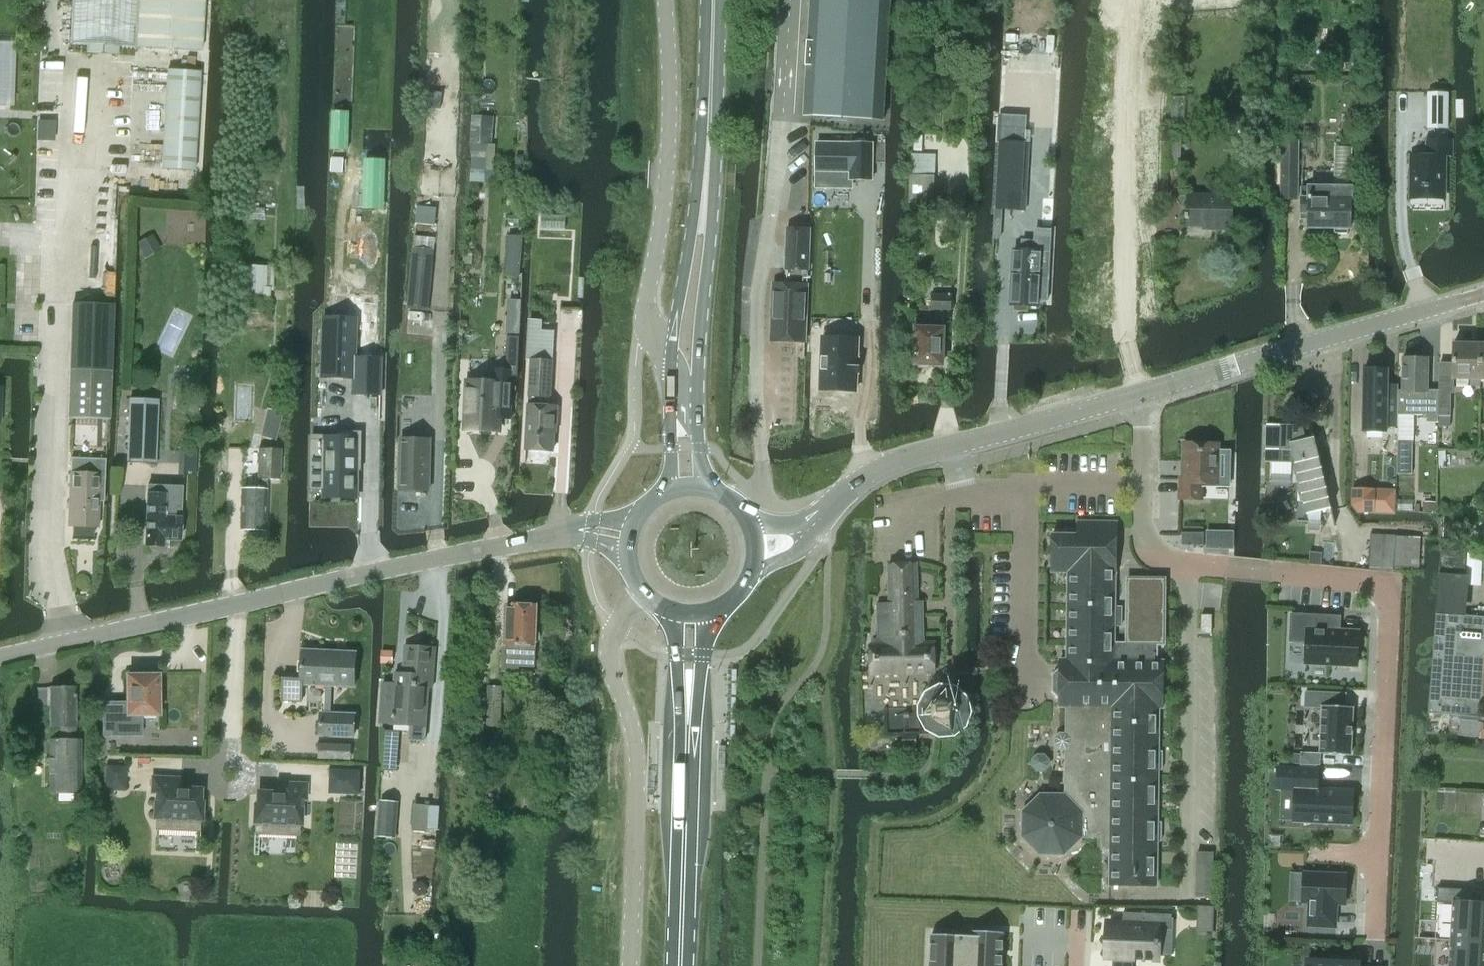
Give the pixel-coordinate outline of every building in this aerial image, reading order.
[(70,43),(137,47),(202,51),(205,0),(73,0),(70,43)] [(804,114),(884,119),(891,0),(811,0),(804,114)] [(169,69),(162,169),(194,171),(201,71),(169,69)] [(426,91),(425,101),(439,102),(440,92),(426,91)] [(1411,155),(1410,198),(1444,199),(1445,157),(1450,157),(1451,139),(1427,139),(1426,155),(1411,155)] [(1000,142),(995,237),(1001,237),(1003,209),(1026,210),(1027,197),(1022,196),(1022,189),(1027,189),(1029,160),(1024,160),(1025,143),(1000,142)] [(1281,142),(1280,200),(1295,201),(1296,142),(1281,142)] [(472,162),(472,169),(486,170),(495,171),(497,145),(488,144),(473,143),(472,162)] [(872,144),(814,143),(815,186),(847,187),(847,178),(872,179),(872,144)] [(1166,145),(1165,171),(1178,171),(1181,171),(1181,143),(1166,143),(1166,145)] [(1301,186),(1300,214),(1307,214),(1307,227),(1335,228),(1335,233),(1346,233),(1346,228),(1353,228),(1353,186),(1352,186),(1352,147),(1334,147),(1334,186),(1308,186),(1301,186)] [(946,207),(946,185),(935,184),(936,154),(912,154),(912,175),(909,175),(909,204),(934,204),(934,207),(946,207)] [(1231,231),(1231,198),(1187,197),(1187,215),(1184,215),(1184,220),(1187,220),(1187,227),(1213,228),(1213,231),(1231,231)] [(806,341),(807,301),(810,230),(787,229),(785,285),(773,284),(771,340),(806,341)] [(507,238),(505,274),(521,275),(523,239),(507,238)] [(414,247),(408,309),(429,311),(431,296),(420,294),(423,264),(434,265),(435,249),(414,247)] [(1015,250),(1012,305),(1014,305),(1014,311),(1028,312),(1028,306),(1038,306),(1038,301),(1044,301),(1047,251),(1022,250),(1015,250)] [(270,265),(238,265),(237,297),(270,298),(270,265)] [(932,295),(932,310),(951,310),(951,296),(932,295)] [(72,303),(67,417),(107,419),(112,304),(72,303)] [(380,395),(380,378),(381,359),(355,359),(355,319),(323,319),(322,379),(354,379),(354,395),(380,395)] [(530,360),(526,450),(553,451),(555,425),(557,425),(557,406),(546,406),(547,397),(551,397),(554,331),(542,330),(542,320),(529,319),(526,360),(530,360)] [(914,320),(913,363),(916,363),(918,367),(927,367),(930,368),(933,364),(940,364),(944,364),(945,321),(941,321),(914,320)] [(513,376),(516,376),(516,372),(519,336),(508,336),(507,369),(495,368),(494,382),(469,381),(467,429),(499,430),(499,419),(511,419),(513,376)] [(856,393),(857,338),(821,338),(820,392),(856,393)] [(1454,379),(1470,379),(1470,386),(1480,387),(1480,379),(1481,344),(1454,343),(1454,379)] [(1402,390),(1398,390),(1398,414),(1427,415),(1428,358),(1403,358),(1402,390)] [(1364,369),(1362,431),(1387,432),(1387,426),(1397,427),(1398,414),(1398,390),(1387,390),(1387,370),(1364,369)] [(1450,416),(1451,390),(1439,390),(1439,416),(1439,426),(1450,426),(1450,416)] [(156,462),(156,449),(156,398),(127,398),(127,462),(156,462)] [(1266,448),(1265,461),(1295,462),(1308,521),(1323,522),(1323,511),(1331,509),(1318,454),(1315,454),(1306,417),(1293,421),(1294,424),(1266,423),(1266,448)] [(265,430),(264,437),(276,440),(277,433),(265,430)] [(312,439),(312,489),(323,489),(323,498),(326,498),(356,498),(359,498),(359,471),(359,469),(357,469),(357,458),(361,458),(362,432),(345,432),(345,436),(343,436),(329,436),(328,436),(328,440),(312,439)] [(427,492),(429,440),(400,439),(398,491),(427,492)] [(1412,462),(1412,441),(1397,441),(1397,461),(1412,462)] [(1203,499),(1203,485),(1216,486),(1217,444),(1185,443),(1185,447),(1188,447),(1188,459),(1185,459),(1184,465),(1187,465),(1187,478),(1179,478),(1179,498),(1203,499)] [(240,489),(239,529),(264,530),(266,479),(278,479),(279,449),(258,448),(256,489),(240,489)] [(66,525),(71,525),(71,534),(91,535),(92,526),(96,526),(98,500),(102,500),(104,459),(70,458),(69,472),(66,525)] [(147,484),(146,544),(165,544),(165,539),(181,539),(181,516),(181,485),(147,484)] [(1352,487),(1351,505),(1357,512),(1375,513),(1376,488),(1352,487)] [(1111,849),(1110,885),(1129,885),(1157,886),(1157,841),(1161,841),(1162,822),(1158,822),(1158,770),(1162,770),(1163,751),(1159,751),(1159,708),(1163,708),(1164,661),(1157,661),(1158,644),(1164,645),(1165,579),(1128,578),(1127,642),(1114,642),(1115,626),(1122,626),(1122,607),(1115,607),(1115,572),(1116,572),(1117,522),(1078,522),(1078,535),(1053,535),(1052,572),(1069,572),(1067,660),(1060,660),(1060,669),(1060,698),(1060,706),(1067,706),(1066,734),(1060,733),(1055,738),(1055,745),(1060,749),(1066,749),(1066,794),(1041,794),(1023,811),(1022,836),(1040,854),(1065,855),(1083,837),(1101,838),(1101,849),(1111,849)] [(1204,545),(1204,533),(1182,533),(1182,545),(1204,545)] [(1419,566),(1420,536),(1370,535),(1369,567),(1394,568),(1394,565),(1419,566)] [(1428,713),(1461,715),(1459,736),(1483,738),(1483,616),(1460,614),(1465,551),(1441,549),(1428,713)] [(879,643),(871,644),(871,672),(935,670),(935,642),(922,643),(922,634),(923,634),(923,614),(918,614),(917,563),(889,564),(890,603),(878,603),(878,620),(879,643)] [(534,665),(534,641),(535,641),(536,641),(537,641),(539,639),(540,638),(540,637),(540,636),(540,634),(540,633),(539,632),(539,631),(537,630),(535,629),(535,606),(530,606),(530,604),(529,603),(529,602),(528,602),(527,601),(526,600),(525,600),(523,599),(522,600),(521,600),(520,601),(519,602),(518,603),(518,604),(518,605),(514,605),(513,610),(505,610),(504,660),(518,661),(518,665),(534,665)] [(1305,665),(1346,667),(1359,668),(1360,630),(1348,629),(1341,629),(1341,616),(1291,613),(1289,642),(1306,643),(1305,665)] [(1202,615),(1202,630),(1201,633),(1211,634),(1212,615),(1202,615)] [(388,722),(388,725),(410,726),(409,740),(426,741),(427,728),(430,689),(434,690),(437,647),(403,644),(403,646),(401,673),(393,672),(388,722)] [(320,714),(319,736),(355,737),(355,715),(331,715),(332,687),(354,688),(355,654),(302,653),(302,676),(283,675),(282,703),(301,704),(302,686),(325,687),(325,714),(320,714)] [(128,702),(103,703),(104,735),(117,735),(117,724),(141,724),(141,714),(156,714),(156,677),(153,675),(153,674),(141,674),(141,677),(128,678),(128,702)] [(501,726),(502,686),(488,686),(487,726),(501,726)] [(50,792),(58,792),(57,801),(73,801),(73,792),(79,792),(78,738),(75,738),(74,687),(48,688),(49,727),(59,727),(59,739),(49,739),(50,792)] [(1347,693),(1305,691),(1304,708),(1322,708),(1319,754),(1352,755),(1355,707),(1346,707),(1347,693)] [(942,731),(945,731),(949,731),(952,730),(954,729),(957,727),(959,725),(961,722),(962,719),(963,716),(963,713),(963,710),(962,707),(961,704),(959,702),(957,699),(955,697),(952,696),(949,695),(946,695),(943,695),(940,695),(937,696),(935,698),(932,700),(931,702),(929,704),(928,707),(927,710),(927,713),(927,716),(928,719),(929,722),(931,724),(934,727),(936,728),(939,730),(942,731)] [(1277,765),(1276,790),(1293,791),(1292,821),(1354,824),(1355,790),(1319,789),(1320,767),(1277,765)] [(149,775),(148,792),(151,792),(150,817),(153,817),(153,827),(194,829),(195,819),(198,819),(199,800),(194,800),(194,790),(177,789),(178,777),(149,775)] [(105,777),(104,790),(126,791),(126,778),(105,777)] [(251,803),(250,821),(253,822),(252,832),(293,834),(294,824),(297,824),(298,800),(302,800),(303,783),(274,782),(273,794),(256,793),(255,803),(251,803)] [(415,804),(412,830),(427,832),(429,806),(415,804)] [(1305,870),(1304,901),(1309,902),(1308,925),(1336,926),(1337,903),(1345,903),(1346,872),(1305,870)] [(1437,902),(1452,903),(1450,941),(1483,943),(1483,904),(1472,903),(1473,890),(1438,888),(1437,902)] [(1108,922),(1107,939),(1111,940),(1110,957),(1134,958),(1158,959),(1158,955),(1159,944),(1160,940),(1159,940),(1159,929),(1171,930),(1172,917),(1172,915),(1124,912),(1123,921),(1123,923),(1108,922)] [(1006,930),(927,927),(925,965),(1004,965),(1006,930)] [(1450,941),(1449,965),(1483,965),(1483,943),(1450,941)] [(1306,965),(1361,965),(1361,957),(1306,955),(1306,965)]
